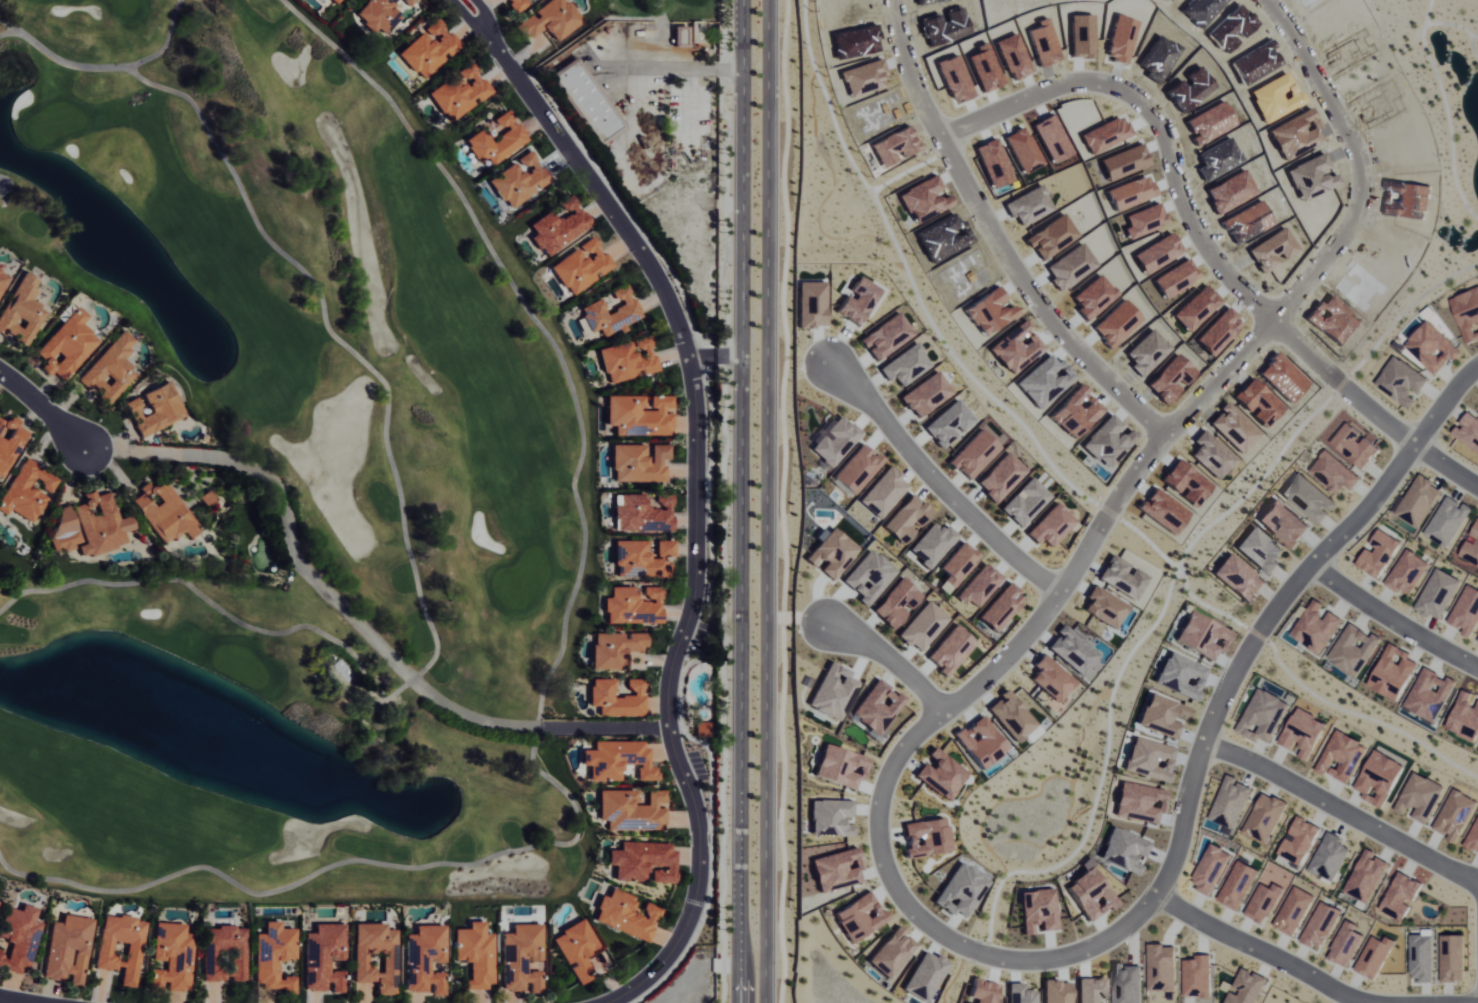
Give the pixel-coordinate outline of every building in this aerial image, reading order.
[(373,31),(376,28),(385,36),(400,16),(391,9),(398,0),(368,0),(355,17),(373,31)] [(514,14),(528,5),(524,0),(504,0),(514,14)] [(529,39),(545,29),(553,42),(580,24),(565,0),(550,0),(532,12),(533,14),(518,24),(529,39)] [(398,53),(422,81),(447,58),(446,58),(460,46),(437,19),(423,31),(398,53)] [(674,45),(689,45),(689,27),(674,27),(674,45)] [(551,74),(598,144),(623,127),(576,58),(551,74)] [(428,93),(448,123),(477,104),(477,103),(491,93),(471,63),(456,73),(457,74),(428,93)] [(529,141),(518,123),(516,124),(508,111),(493,120),(502,133),(491,140),(483,128),(463,141),(477,163),(486,158),(490,165),(529,141)] [(489,179),(506,209),(553,182),(544,167),(541,168),(531,151),(517,160),(518,162),(489,179)] [(591,229),(572,195),(560,202),(567,215),(555,222),(549,212),(528,225),(534,235),(531,237),(542,257),(591,229)] [(548,267),(562,290),(566,287),(571,296),(598,279),(597,277),(614,267),(605,253),(603,254),(592,237),(579,246),(586,258),(583,261),(576,249),(548,267)] [(13,340),(12,342),(24,348),(43,310),(27,301),(37,280),(20,272),(0,312),(0,334),(13,340)] [(599,299),(578,309),(590,333),(598,329),(602,338),(619,330),(643,319),(626,285),(613,291),(621,307),(606,314),(599,299)] [(96,340),(79,326),(86,317),(74,306),(33,354),(43,362),(37,369),(47,377),(51,373),(61,381),(96,340)] [(77,380),(96,396),(95,397),(105,405),(133,372),(119,360),(134,342),(119,330),(77,380)] [(597,350),(602,373),(606,372),(609,383),(640,376),(639,375),(659,371),(655,356),(653,357),(648,337),(597,350)] [(136,436),(180,417),(166,381),(139,392),(147,413),(141,415),(133,397),(122,402),(136,436)] [(606,396),(606,425),(614,425),(614,435),(672,435),(672,412),(672,395),(650,395),(650,409),(643,409),(643,395),(606,396)] [(1477,452),(1477,419),(1467,411),(1459,424),(1458,424),(1451,434),(1477,452)] [(15,426),(18,420),(8,415),(4,422),(0,420),(0,479),(25,431),(15,426)] [(1364,469),(1380,448),(1346,422),(1330,443),(1364,469)] [(1468,447),(1457,439),(1451,447),(1462,455),(1468,447)] [(611,444),(612,482),(665,481),(664,459),(669,459),(669,444),(651,444),(651,462),(645,462),(645,444),(611,444)] [(1350,490),(1360,478),(1326,449),(1308,470),(1338,495),(1345,486),(1350,490)] [(4,515),(7,510),(29,522),(44,496),(27,487),(31,481),(49,492),(56,479),(21,459),(0,495),(0,513),(4,515)] [(1281,493),(1319,525),(1337,504),(1299,472),(1281,493)] [(1442,487),(1417,474),(1396,514),(1421,527),(1442,487)] [(162,479),(149,488),(145,481),(135,487),(139,493),(128,499),(158,544),(179,530),(184,538),(195,531),(162,479)] [(70,506),(81,543),(73,545),(77,558),(123,543),(119,532),(130,529),(126,515),(114,519),(106,491),(93,495),(92,490),(79,494),(82,503),(70,506)] [(672,531),(672,494),(656,494),(656,507),(644,507),(644,494),(613,494),(613,531),(672,531)] [(1447,548),(1473,508),(1464,502),(1462,505),(1448,495),(1423,533),(1447,548)] [(1309,527),(1275,498),(1258,519),(1292,548),(1309,527)] [(78,544),(65,506),(43,513),(55,549),(58,548),(59,550),(78,544)] [(1477,518),(1470,538),(1467,537),(1459,557),(1477,564),(1477,518)] [(1236,545),(1270,578),(1282,566),(1275,560),(1283,552),(1255,525),(1236,545)] [(1356,565),(1380,578),(1401,541),(1379,528),(1368,546),(1367,545),(1356,565)] [(646,540),(613,540),(613,576),(667,576),(667,556),(674,556),(674,540),(656,540),(656,558),(646,558),(646,540)] [(1410,595),(1430,562),(1407,548),(1385,584),(1399,593),(1401,589),(1410,595)] [(1250,603),(1267,582),(1230,552),(1213,573),(1250,603)] [(1416,608),(1441,620),(1460,579),(1435,567),(1416,608)] [(1468,584),(1448,621),(1463,630),(1461,633),(1469,638),(1477,622),(1477,589),(1468,584)] [(661,623),(661,586),(637,586),(610,586),(610,597),(604,597),(604,623),(661,623)] [(1292,637),(1322,654),(1343,619),(1329,611),(1325,617),(1309,607),(1292,637)] [(1234,632),(1190,610),(1175,640),(1214,660),(1220,648),(1211,643),(1215,634),(1230,642),(1234,632)] [(1360,678),(1382,638),(1373,633),(1371,635),(1348,623),(1328,661),(1360,678)] [(592,669),(623,669),(623,650),(647,650),(647,632),(625,632),(592,633),(592,669)] [(1398,701),(1417,662),(1405,656),(1408,652),(1389,643),(1368,686),(1398,701)] [(1155,683),(1199,701),(1203,691),(1200,689),(1209,667),(1169,651),(1155,683)] [(1447,676),(1446,679),(1424,667),(1404,706),(1434,722),(1456,681),(1447,676)] [(645,716),(645,691),(645,679),(629,679),(629,696),(614,696),(614,678),(590,678),(590,706),(599,706),(599,716),(645,716)] [(1477,741),(1477,700),(1476,706),(1468,703),(1472,693),(1461,689),(1446,731),(1477,741)] [(709,722),(696,722),(695,736),(709,736),(709,722)] [(589,780),(621,780),(621,764),(637,764),(637,780),(657,780),(657,767),(649,767),(649,748),(644,748),(644,741),(594,741),(594,750),(581,750),(581,765),(589,765),(589,780)] [(1458,842),(1477,800),(1454,789),(1434,831),(1458,842)] [(648,790),(648,804),(637,804),(637,790),(599,790),(599,820),(607,820),(607,829),(666,829),(666,808),(658,808),(658,803),(666,803),(666,790),(648,790)] [(1288,804),(1263,792),(1243,832),(1267,844),(1288,804)] [(1303,866),(1320,826),(1297,816),(1288,836),(1286,835),(1278,855),(1303,866)] [(1477,851),(1477,821),(1466,845),(1477,851)] [(1350,848),(1340,843),(1343,838),(1327,830),(1308,869),(1333,881),(1350,848)] [(676,882),(676,851),(670,851),(670,843),(621,842),(621,850),(609,850),(608,865),(616,865),(615,881),(646,881),(646,866),(664,866),(664,870),(652,870),(652,882),(676,882)] [(1375,852),(1366,847),(1344,891),(1369,903),(1388,863),(1374,856),(1375,852)] [(1403,921),(1412,903),(1413,903),(1423,882),(1399,871),(1380,910),(1403,921)] [(649,941),(661,908),(646,902),(641,915),(631,912),(636,897),(611,888),(608,897),(602,895),(592,922),(649,941)] [(11,942),(9,954),(0,952),(0,967),(29,973),(41,922),(34,920),(36,908),(21,904),(20,910),(4,907),(0,926),(0,939),(11,942)] [(91,918),(62,914),(61,922),(51,921),(43,976),(69,980),(68,986),(81,987),(91,918)] [(135,987),(143,921),(134,920),(134,918),(101,914),(95,967),(121,971),(119,986),(135,987)] [(552,936),(568,967),(570,966),(579,984),(595,976),(583,955),(599,947),(584,919),(552,936)] [(254,934),(255,989),(281,989),(282,994),(294,994),(294,977),(278,977),(278,960),(294,960),(293,928),(278,928),(278,921),(262,921),(262,934),(254,934)] [(453,929),(454,961),(470,961),(470,980),(463,980),(463,988),(494,988),(493,934),(484,934),(484,921),(468,922),(468,929),(453,929)] [(151,961),(165,961),(164,970),(150,969),(149,983),(167,983),(166,991),(189,991),(191,933),(184,933),(184,923),(153,923),(151,961)] [(304,990),(326,990),(326,983),(331,983),(331,993),(342,993),(342,970),(328,971),(328,959),(342,959),(342,923),(312,924),(312,933),(303,933),(304,990)] [(353,982),(376,982),(376,995),(395,995),(394,929),(383,930),(383,923),(352,924),(353,982)] [(502,933),(504,991),(524,991),(524,983),(530,983),(530,992),(542,991),(540,924),(512,925),(512,933),(502,933)] [(443,925),(414,926),(414,934),(405,934),(406,992),(430,992),(430,995),(444,995),(444,972),(430,972),(430,962),(444,962),(443,925)] [(244,928),(233,928),(233,926),(201,927),(202,980),(231,979),(231,980),(244,980),(244,928)] [(1354,970),(1375,980),(1395,940),(1385,936),(1383,941),(1372,935),(1354,970)] [(1434,935),(1410,935),(1410,976),(1419,976),(1418,982),(1433,982),(1434,935)]
